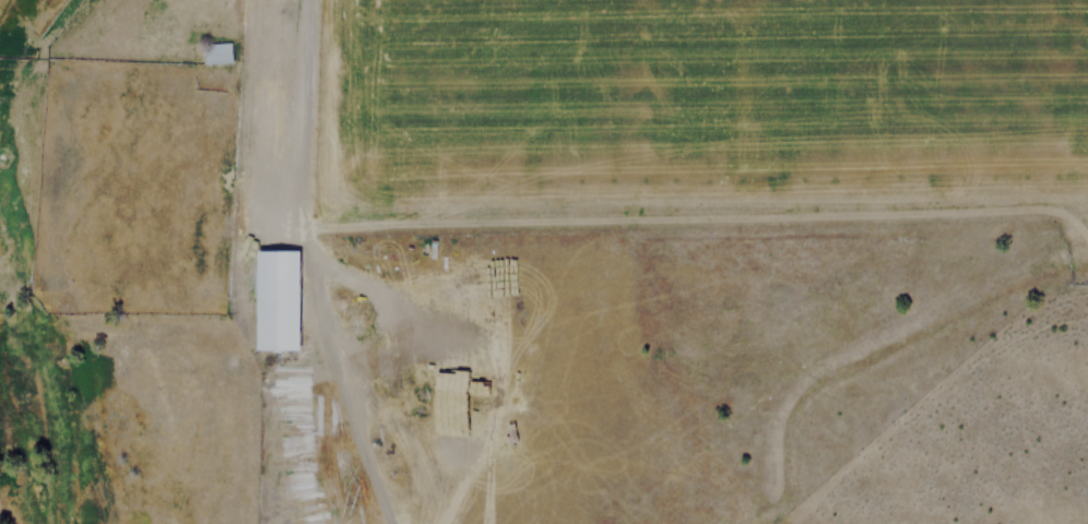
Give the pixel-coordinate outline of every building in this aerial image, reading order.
[(232,62),(231,43),(201,44),(202,63),(232,62)] [(255,350),(299,350),(300,250),(256,250),(255,350)]
